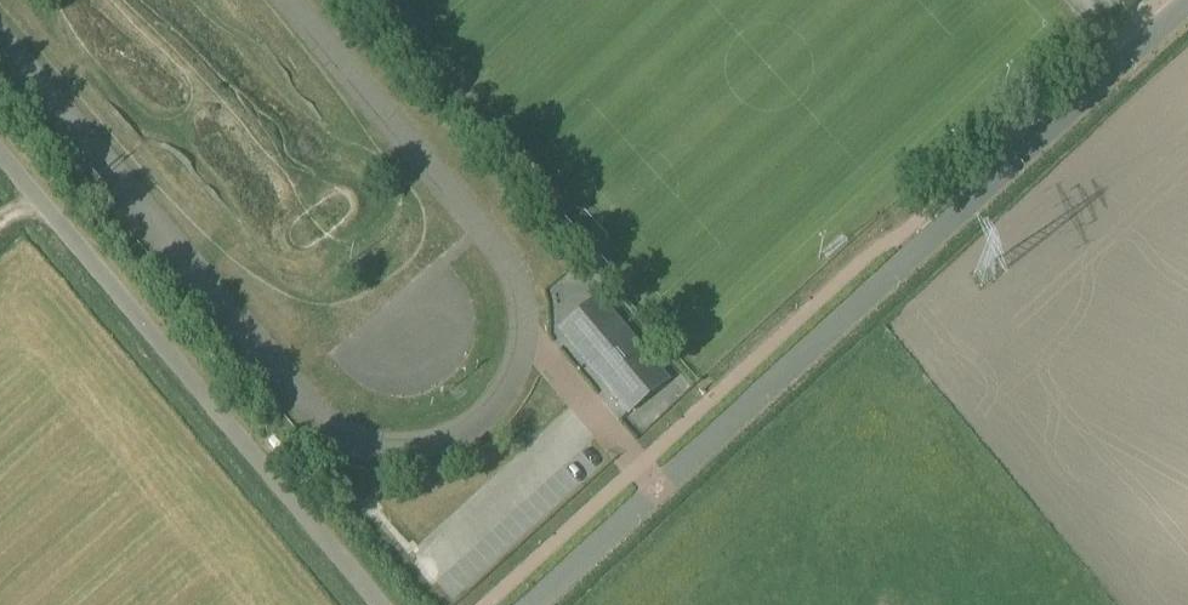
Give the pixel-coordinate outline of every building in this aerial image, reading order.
[(1134,0),(1117,0),(1117,1),(1124,9),(1134,0)] [(555,335),(627,420),(668,385),(596,300),(555,335)] [(465,564),(483,560),(480,548),(462,552),(465,564)]
